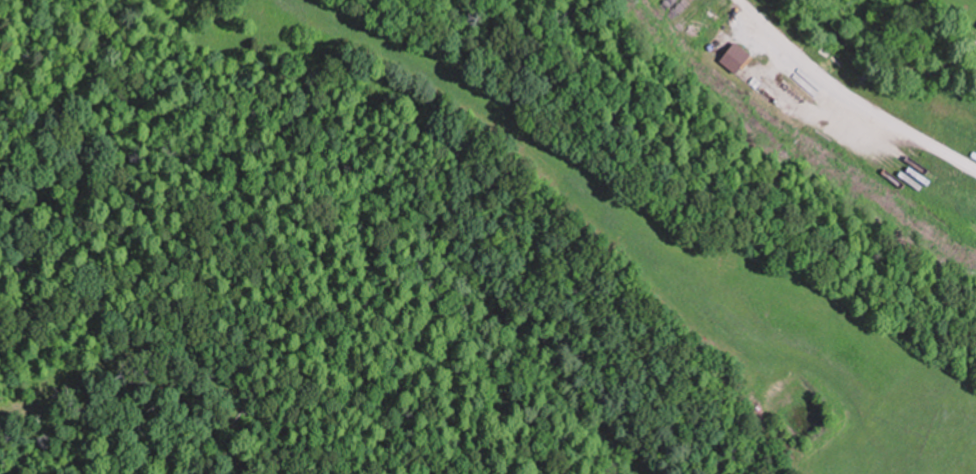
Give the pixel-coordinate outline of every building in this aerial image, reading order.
[(735,75),(753,57),(738,42),(720,60),(735,75)]
